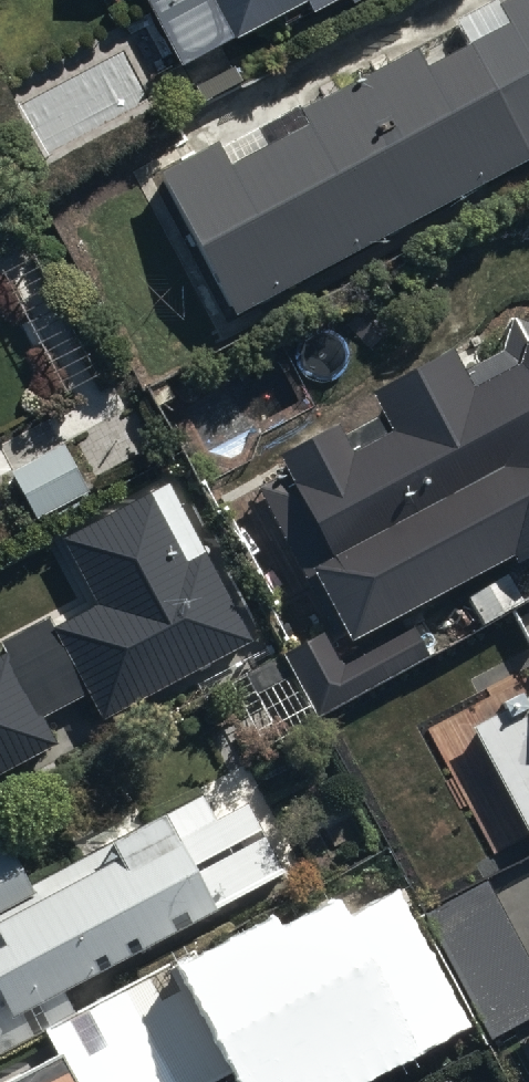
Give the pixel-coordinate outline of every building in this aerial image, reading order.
[(179,62),(276,10),(283,23),(326,0),(146,0),(179,62)] [(156,183),(233,327),(528,169),(528,5),(498,21),(493,12),(452,34),(455,40),(300,123),(293,110),(156,183)] [(271,660),(304,724),(383,683),(359,637),(500,565),(503,571),(528,558),(528,334),(503,325),(490,357),(475,365),(468,352),(448,363),(444,355),(362,397),(374,421),(332,442),(324,426),(268,455),(323,560),(302,571),(332,628),(271,660)] [(52,426),(1,454),(33,512),(83,485),(52,426)] [(57,741),(41,708),(90,683),(102,707),(250,635),(167,483),(60,534),(93,603),(52,623),(49,617),(1,641),(3,646),(0,648),(0,769),(57,741)] [(471,721),(528,834),(528,691),(471,721)] [(69,1010),(56,985),(280,865),(252,812),(263,806),(241,765),(24,880),(0,835),(0,1047),(69,1010)] [(431,920),(493,1044),(528,1026),(528,969),(490,891),(431,920)] [(266,1061),(275,1076),(264,1081),(295,1081),(299,1081),(302,1081),(306,1080),(309,1079),(313,1078),(316,1078),(319,1077),(323,1075),(326,1074),(329,1073),(332,1072),(336,1070),(339,1069),(342,1067),(345,1065),(348,1063),(351,1062),(354,1060),(357,1058),(360,1056),(362,1053),(365,1051),(368,1049),(371,1047),(373,1044),(376,1042),(383,1054),(437,1022),(386,934),(333,964),(319,939),(267,970),(257,953),(205,984),(194,960),(48,1041),(58,1059),(18,1081),(228,1081),(266,1061)]
